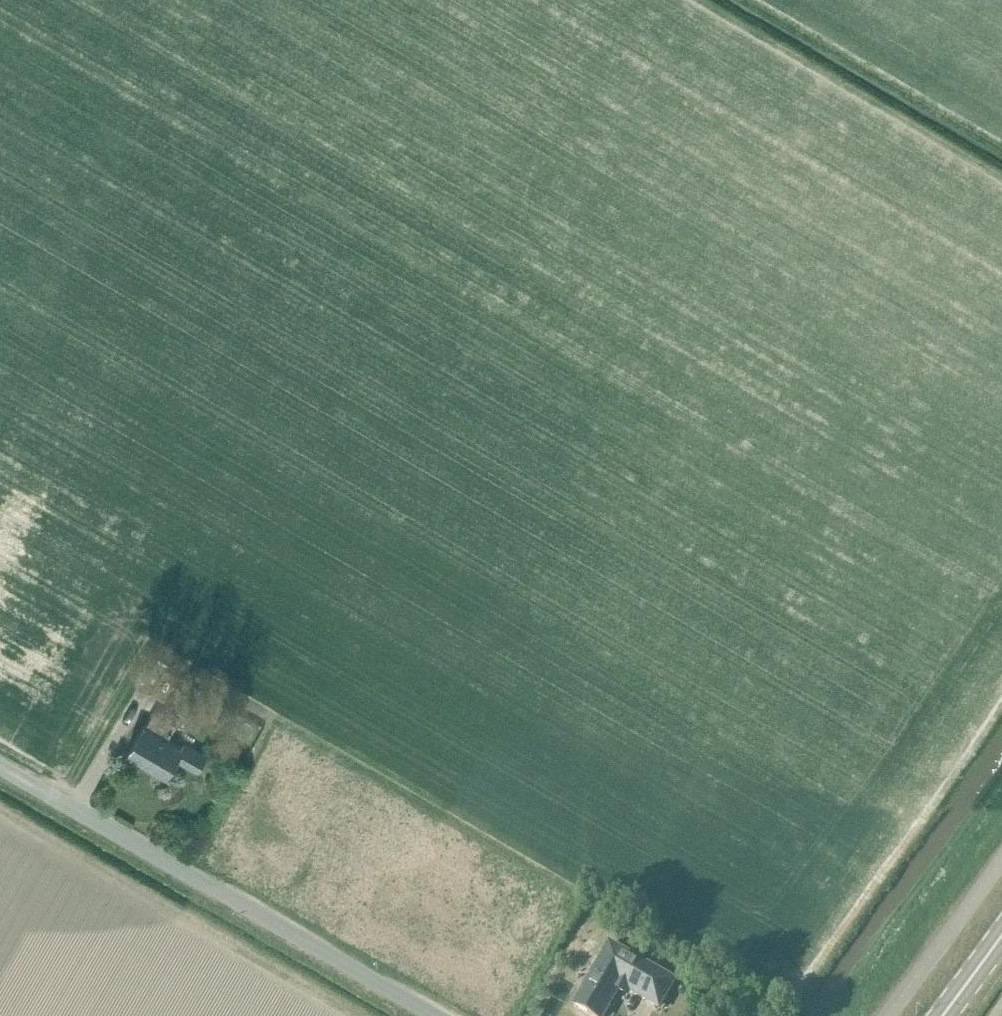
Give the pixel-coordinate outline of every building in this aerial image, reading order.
[(178,758),(200,772),(210,756),(186,742),(184,745),(170,737),(178,725),(171,720),(173,717),(169,714),(166,717),(156,711),(148,724),(147,724),(129,754),(167,777),(178,758)] [(676,981),(611,943),(574,1007),(589,1015),(604,1015),(617,993),(629,1000),(633,993),(660,1009),(676,981)]
